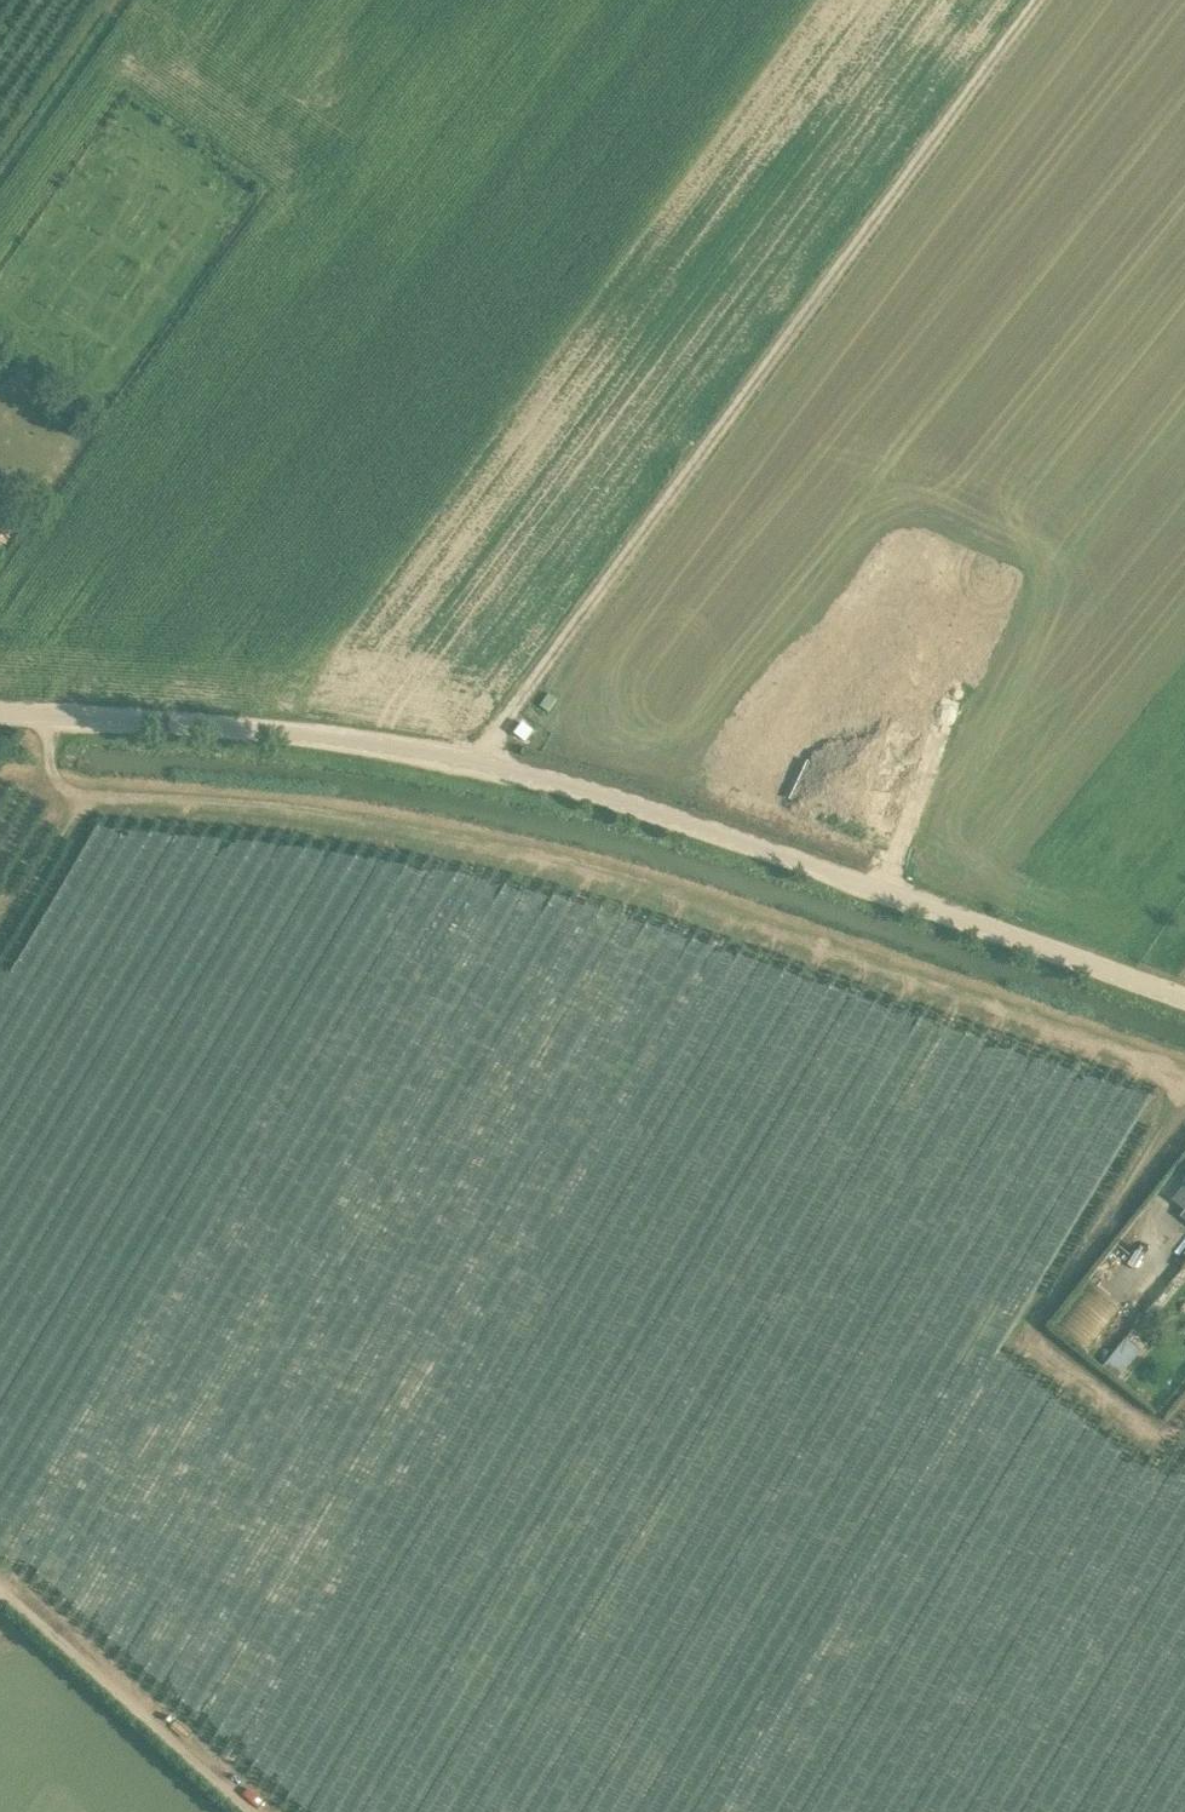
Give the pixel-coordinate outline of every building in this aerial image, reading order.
[(526,743),(534,732),(524,724),(516,735),(526,743)] [(1184,1185),(1171,1200),(1184,1212),(1180,1217),(1184,1221),(1184,1183),(1184,1185)] [(1086,1353),(1121,1310),(1088,1284),(1053,1327),(1086,1353)] [(1140,1349),(1125,1337),(1103,1365),(1119,1377),(1140,1349)]
